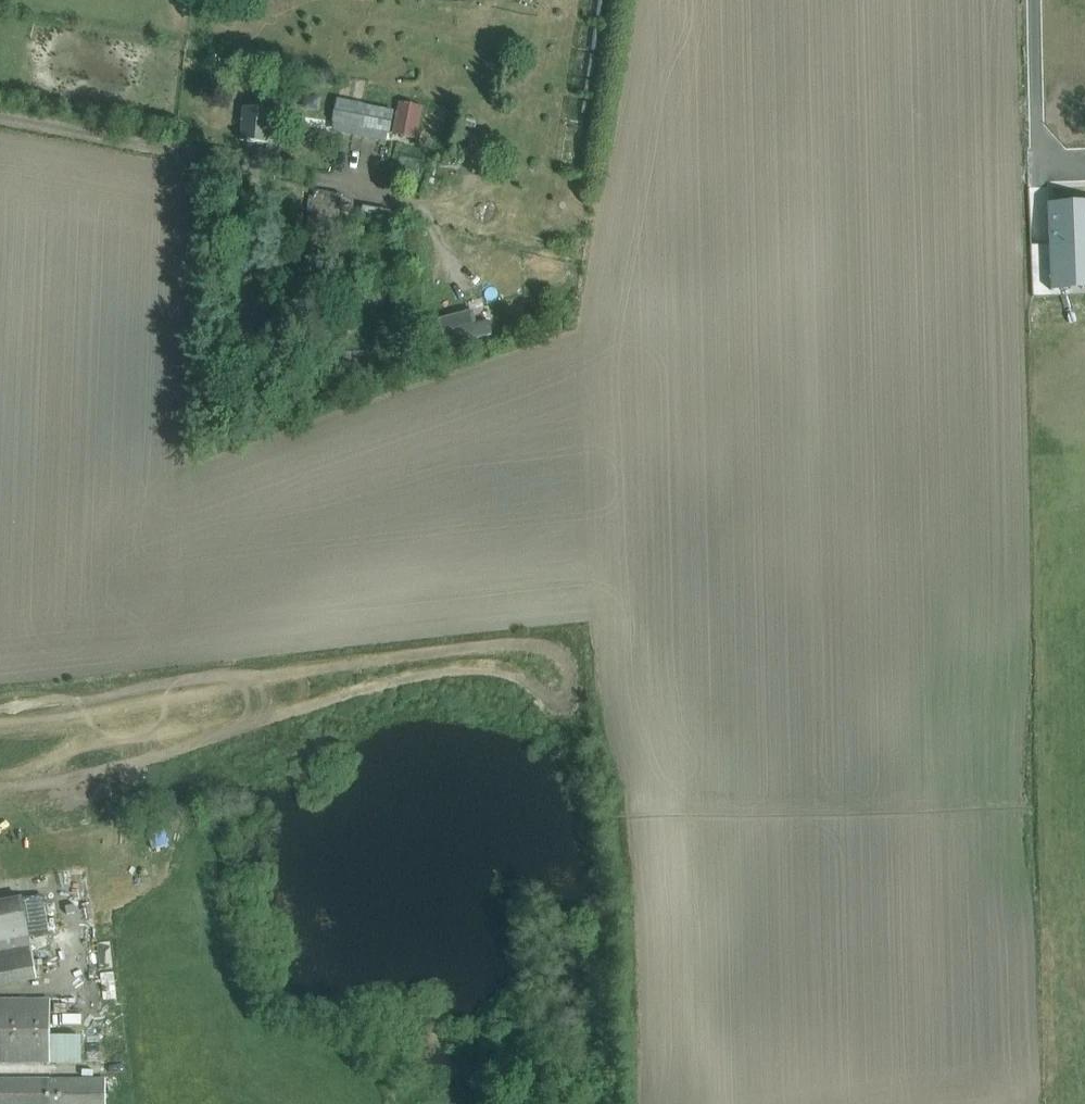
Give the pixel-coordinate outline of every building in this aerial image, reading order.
[(417,139),(423,107),(399,102),(397,112),(337,101),(333,123),(417,139)] [(241,141),(276,145),(278,123),(271,122),(272,110),(244,107),(241,141)] [(334,240),(342,195),(315,189),(306,234),(334,240)] [(1047,204),(1051,291),(1054,291),(1053,272),(1080,271),(1081,283),(1084,283),(1084,208),(1050,209),(1050,203),(1047,204)] [(494,306),(447,317),(453,345),(501,334),(494,306)] [(146,825),(148,837),(166,834),(164,821),(146,825)] [(37,978),(29,935),(47,933),(41,894),(22,897),(0,901),(0,986),(37,978)] [(0,998),(0,1063),(80,1063),(80,1035),(50,1035),(50,998),(0,998)] [(0,1078),(0,1103),(105,1103),(105,1078),(0,1078)]
